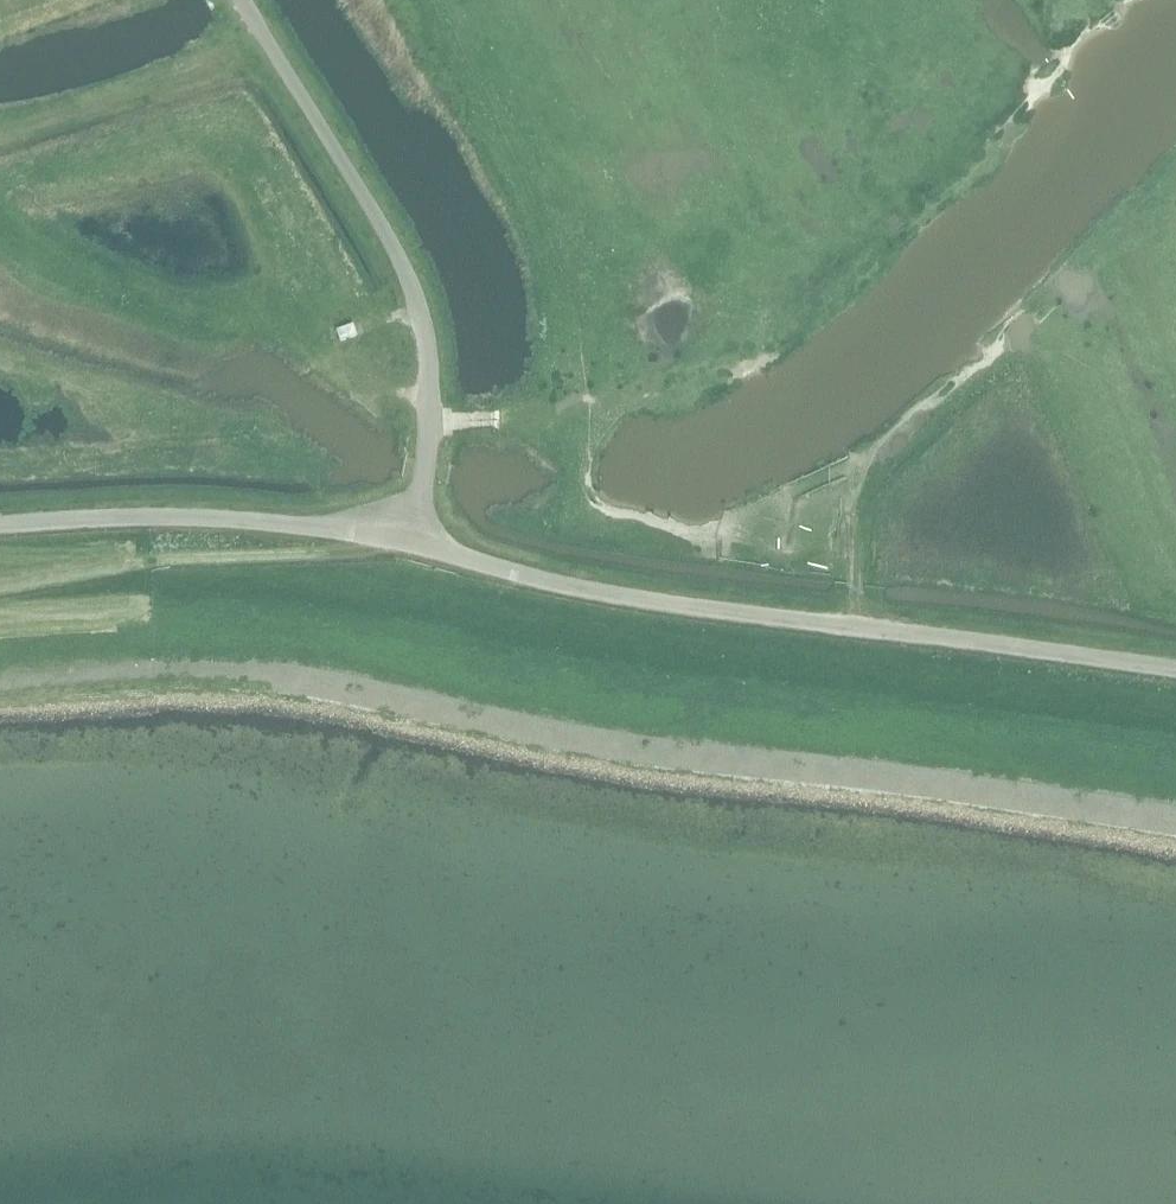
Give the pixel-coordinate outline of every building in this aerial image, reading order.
[(353,323),(337,330),(341,341),(358,334),(353,323)]
